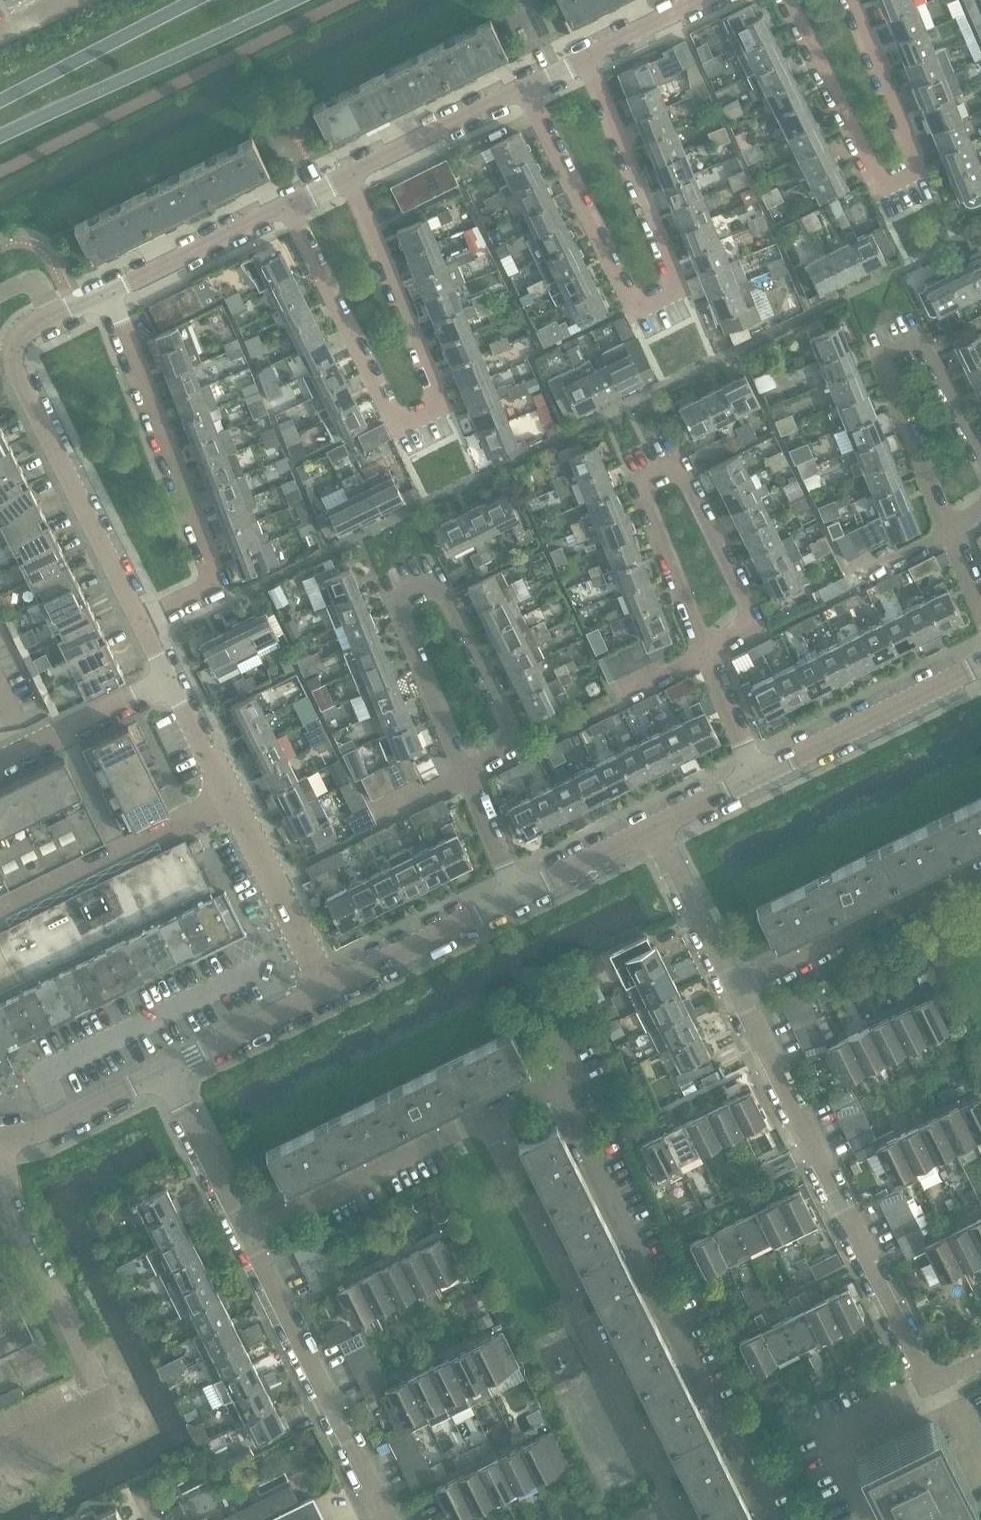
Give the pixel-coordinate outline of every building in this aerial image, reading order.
[(572,24),(621,0),(559,0),(572,24)] [(885,20),(926,4),(924,0),(877,0),(885,20)] [(975,0),(963,0),(968,10),(978,6),(975,0)] [(885,20),(894,42),(925,30),(935,26),(926,4),(885,20)] [(775,36),(759,5),(722,24),(737,55),(775,36)] [(978,6),(968,10),(973,21),(980,18),(980,13),(978,6)] [(973,21),(978,33),(980,31),(980,18),(973,21)] [(509,55),(491,20),(432,50),(449,85),(509,55)] [(934,53),(925,30),(894,42),(903,65),(934,53)] [(785,58),(775,36),(737,55),(748,76),(785,58)] [(696,62),(686,40),(675,46),(685,67),(696,62)] [(685,67),(675,46),(663,52),(665,56),(675,72),(685,67)] [(390,114),(449,85),(432,50),(373,79),(390,114)] [(943,75),(934,53),(903,65),(912,87),(943,75)] [(726,69),(722,62),(718,55),(710,59),(717,74),(726,69)] [(675,72),(665,56),(649,62),(618,74),(627,96),(658,84),(677,76),(675,72)] [(796,80),(785,58),(748,76),(754,88),(749,91),(754,100),(766,94),(796,80)] [(717,74),(710,59),(702,64),(709,78),(717,74)] [(952,97),(943,75),(912,87),(921,110),(952,97)] [(390,114),(373,79),(313,108),(331,143),(390,114)] [(806,101),(796,80),(766,94),(776,116),(806,101)] [(711,97),(708,90),(705,82),(696,86),(703,101),(711,97)] [(667,106),(658,84),(627,96),(636,119),(667,106)] [(703,101),(696,86),(688,90),(694,104),(703,101)] [(961,120),(952,97),(921,110),(931,132),(961,120)] [(745,114),(742,106),(738,99),(730,103),(737,118),(745,114)] [(776,116),(787,138),(817,123),(806,101),(776,116)] [(737,118),(730,103),(722,107),(729,122),(737,118)] [(675,129),(667,106),(636,119),(645,141),(675,129)] [(970,142),(961,120),(931,132),(940,155),(970,142)] [(828,145),(817,123),(787,138),(798,159),(828,145)] [(731,141),(728,134),(725,126),(716,130),(722,145),(731,141)] [(684,151),(675,129),(645,141),(654,163),(684,151)] [(722,145),(716,130),(708,133),(714,148),(722,145)] [(491,148),(471,158),(475,167),(497,157),(502,169),(503,171),(533,156),(532,154),(530,149),(527,143),(521,132),(519,133),(491,147),(491,148)] [(270,174),(253,139),(193,168),(211,203),(270,174)] [(979,165),(970,142),(940,155),(949,177),(979,165)] [(765,157),(761,150),(758,143),(749,147),(757,161),(765,157)] [(838,166),(828,145),(798,159),(808,181),(838,166)] [(757,161),(749,147),(741,151),(748,165),(757,161)] [(693,173),(684,151),(654,163),(662,186),(693,173)] [(510,184),(500,189),(501,192),(504,198),(514,193),(513,191),(543,176),(539,169),(536,163),(533,156),(503,171),(510,184)] [(460,184),(447,159),(433,166),(446,191),(460,184)] [(979,165),(949,177),(958,200),(962,198),(964,202),(967,205),(970,207),(975,206),(980,204),(980,164),(979,165)] [(446,191),(433,166),(419,173),(432,198),(446,191)] [(849,188),(838,166),(808,181),(819,203),(849,188)] [(152,232),(211,203),(193,168),(134,197),(152,232)] [(751,185),(748,178),(745,170),(736,174),(742,188),(751,185)] [(432,198),(419,173),(405,179),(418,205),(432,198)] [(702,196),(693,173),(662,186),(671,208),(702,196)] [(742,188),(736,174),(728,177),(734,192),(742,188)] [(543,176),(513,191),(514,193),(524,213),(525,214),(555,200),(554,198),(551,193),(548,187),(543,176)] [(418,205),(405,179),(391,186),(404,212),(418,205)] [(778,187),(769,191),(776,205),(785,201),(778,187)] [(776,205),(769,191),(761,195),(768,209),(776,205)] [(501,192),(493,196),(497,204),(497,205),(498,207),(507,203),(504,198),(501,192)] [(493,196),(485,200),(487,206),(490,211),(498,207),(497,205),(497,204),(493,196)] [(711,218),(702,196),(671,208),(680,231),(711,218)] [(152,232),(134,197),(75,226),(92,261),(152,232)] [(845,213),(838,199),(830,203),(836,217),(845,213)] [(555,200),(525,214),(535,235),(536,236),(565,221),(564,220),(560,212),(558,206),(555,200)] [(437,241),(431,229),(454,220),(449,210),(397,231),(406,253),(437,241)] [(801,218),(805,226),(819,219),(815,210),(801,218)] [(770,229),(767,222),(764,214),(756,217),(762,232),(770,229)] [(762,232),(756,217),(748,221),(753,236),(762,232)] [(720,241),(711,218),(680,231),(689,253),(720,241)] [(823,227),(819,219),(805,226),(809,234),(823,227)] [(536,236),(526,241),(528,246),(536,262),(546,257),(575,242),(572,236),(569,230),(565,221),(536,236)] [(894,252),(881,227),(871,232),(870,232),(849,242),(865,271),(885,261),(883,257),(894,252)] [(523,235),(515,240),(519,249),(520,250),(528,246),(526,241),(523,235)] [(515,240),(506,244),(509,249),(511,254),(520,250),(519,249),(515,240)] [(446,264),(437,241),(406,253),(415,276),(446,264)] [(729,263),(720,241),(689,253),(698,275),(729,263)] [(536,262),(544,278),(547,284),(550,282),(557,279),(586,264),(582,255),(579,249),(575,242),(546,257),(536,262)] [(865,271),(849,242),(828,253),(843,282),(865,271)] [(506,244),(496,249),(498,253),(498,254),(509,249),(506,244)] [(293,274),(282,253),(279,254),(274,245),(254,255),(254,256),(241,262),(243,266),(255,281),(260,291),(269,286),(293,274)] [(476,258),(474,253),(472,247),(461,252),(466,263),(476,258)] [(415,276),(424,298),(455,286),(465,282),(459,265),(466,263),(461,252),(447,257),(449,262),(446,264),(415,276)] [(791,262),(805,297),(818,291),(819,294),(843,282),(828,253),(815,259),(811,253),(791,262)] [(790,273),(787,265),(784,258),(775,261),(781,276),(790,273)] [(967,265),(980,292),(980,258),(967,265)] [(738,259),(729,263),(698,275),(707,298),(747,281),(738,259)] [(781,276),(775,261),(767,265),(773,280),(781,276)] [(550,282),(547,284),(549,290),(557,306),(568,301),(597,286),(586,264),(557,279),(550,282)] [(967,265),(946,275),(961,305),(980,295),(980,292),(967,265)] [(304,295),(293,274),(269,286),(279,308),(304,295)] [(961,305),(946,275),(924,286),(926,288),(918,292),(929,314),(934,316),(938,313),(939,316),(961,305)] [(544,278),(537,282),(543,293),(549,290),(547,284),(544,278)] [(762,319),(751,290),(755,288),(752,280),(747,281),(707,298),(716,320),(719,319),(725,334),(729,332),(747,325),(762,319)] [(537,282),(527,287),(529,292),(533,298),(543,293),(537,282)] [(207,306),(196,284),(183,290),(195,311),(207,306)] [(464,309),(455,286),(424,298),(433,321),(464,309)] [(597,286),(568,301),(581,329),(607,316),(604,311),(608,308),(603,298),(600,292),(597,286)] [(195,311),(183,290),(172,296),(184,317),(195,311)] [(243,299),(239,291),(224,298),(229,307),(243,299)] [(494,303),(492,298),(489,292),(480,296),(485,307),(494,303)] [(314,317),(304,295),(279,308),(290,329),(314,317)] [(184,317),(172,296),(160,301),(172,323),(184,317)] [(473,331),(467,318),(478,314),(477,310),(485,307),(480,296),(471,299),(473,305),(464,309),(433,321),(442,343),(473,331)] [(247,308),(243,299),(229,307),(233,315),(247,308)] [(172,323),(160,301),(149,307),(160,329),(172,323)] [(325,338),(314,317),(290,329),(300,350),(325,338)] [(968,333),(979,328),(975,318),(963,324),(968,333)] [(544,347),(572,333),(566,321),(559,325),(557,321),(536,331),(544,347)] [(202,362),(186,322),(157,336),(162,351),(159,352),(167,374),(192,365),(202,362)] [(850,347),(841,325),(826,331),(822,323),(808,329),(811,337),(810,337),(819,360),(850,347)] [(747,325),(729,332),(734,345),(751,337),(747,325)] [(615,347),(602,354),(607,364),(622,392),(645,381),(643,377),(654,371),(634,331),(632,328),(620,334),(624,343),(615,347)] [(482,353),(473,331),(442,343),(451,366),(482,353)] [(965,368),(980,360),(980,333),(955,347),(965,368)] [(262,342),(259,335),(244,341),(248,349),(262,342)] [(507,337),(498,340),(503,352),(512,348),(507,337)] [(241,347),(238,338),(223,344),(227,352),(241,347)] [(335,360),(325,338),(300,350),(311,372),(335,360)] [(503,352),(498,340),(489,344),(494,355),(503,352)] [(266,351),(262,342),(248,349),(251,357),(266,351)] [(572,347),(567,350),(571,358),(582,353),(578,344),(572,347)] [(245,356),(241,347),(227,352),(230,362),(245,356)] [(860,371),(850,347),(819,360),(828,383),(860,371)] [(491,376),(482,353),(451,366),(460,388),(491,376)] [(582,353),(571,358),(575,367),(581,364),(586,361),(582,353)] [(346,381),(335,360),(311,372),(304,376),(314,397),(322,394),(346,381)] [(586,361),(581,364),(600,403),(609,399),(615,396),(622,392),(607,364),(595,370),(590,360),(586,361)] [(965,368),(977,391),(980,388),(980,360),(965,368)] [(271,363),(256,370),(257,371),(258,376),(274,370),(271,363)] [(575,367),(547,380),(565,415),(577,409),(579,413),(585,411),(591,407),(600,403),(581,364),(575,367)] [(200,387),(192,365),(167,374),(175,396),(200,387)] [(869,393),(860,371),(828,383),(837,406),(869,393)] [(777,386),(774,379),(771,372),(763,375),(769,389),(777,386)] [(760,404),(745,374),(722,386),(737,416),(760,404)] [(769,389),(763,375),(754,378),(760,393),(769,389)] [(470,411),(500,398),(509,395),(508,388),(506,385),(496,389),(491,376),(460,388),(470,411)] [(536,377),(525,381),(528,388),(538,384),(536,377)] [(280,386),(277,379),(262,384),(265,393),(280,386)] [(357,403),(346,381),(322,394),(332,415),(357,403)] [(530,393),(528,388),(525,381),(516,385),(521,396),(530,393)] [(259,391),(256,383),(241,388),(245,397),(259,391)] [(217,407),(208,384),(200,387),(175,396),(184,419),(217,407)] [(538,384),(528,388),(530,393),(540,388),(538,384)] [(521,396),(516,385),(508,388),(509,395),(512,400),(521,396)] [(284,396),(280,386),(265,393),(269,401),(284,396)] [(737,416),(722,386),(701,396),(716,426),(737,416)] [(263,400),(259,391),(245,397),(248,406),(263,400)] [(877,415),(869,393),(837,406),(846,427),(877,415)] [(716,426),(701,396),(679,407),(694,437),(716,426)] [(509,421),(500,398),(470,411),(479,433),(509,421)] [(323,419),(334,441),(367,424),(357,403),(332,415),(323,419)] [(218,432),(213,421),(221,418),(217,407),(184,419),(192,441),(218,432)] [(799,429),(795,422),(792,415),(784,418),(790,433),(799,429)] [(886,437),(877,415),(846,427),(855,449),(886,437)] [(298,430),(293,418),(278,424),(283,436),(298,430)] [(790,433),(784,418),(775,421),(781,436),(790,433)] [(517,442),(509,421),(479,433),(488,456),(490,455),(493,462),(538,443),(534,435),(517,442)] [(739,437),(754,430),(750,422),(735,429),(739,437)] [(392,438),(384,423),(358,436),(366,452),(392,438)] [(557,435),(553,423),(544,427),(549,438),(557,435)] [(0,426),(0,427),(0,451),(10,446),(0,426)] [(278,435),(274,427),(259,433),(263,442),(278,435)] [(302,440),(298,430),(283,436),(287,446),(302,440)] [(758,438),(754,430),(739,437),(743,445),(758,438)] [(226,454),(218,432),(192,441),(201,463),(226,454)] [(281,444),(278,435),(263,442),(267,450),(281,444)] [(895,459),(886,437),(855,449),(860,462),(851,466),(855,476),(864,472),(895,459)] [(696,469),(730,452),(724,441),(690,458),(696,469)] [(606,470),(596,447),(585,452),(580,442),(557,451),(567,474),(553,480),(557,490),(568,485),(579,480),(606,470)] [(350,454),(344,443),(326,452),(332,464),(350,454)] [(20,465),(10,446),(0,451),(0,475),(20,465)] [(790,465),(786,457),(783,450),(775,454),(782,469),(790,465)] [(244,473),(240,462),(235,451),(226,454),(201,463),(209,486),(244,473)] [(750,475),(739,453),(709,468),(720,490),(750,475)] [(782,469),(775,454),(766,459),(774,473),(782,469)] [(286,457),(276,461),(279,469),(283,471),(291,468),(286,457)] [(820,472),(817,465),(814,457),(805,461),(811,476),(819,473),(820,472)] [(905,483),(895,459),(864,472),(873,495),(905,483)] [(811,476),(805,461),(797,465),(803,479),(811,476)] [(311,477),(305,463),(296,467),(303,481),(311,477)] [(29,484),(20,465),(0,475),(0,499),(29,484)] [(404,499),(389,468),(367,479),(382,510),(404,499)] [(614,490),(606,470),(579,480),(588,500),(614,490)] [(770,493),(765,484),(763,485),(756,472),(750,475),(720,490),(731,512),(770,493)] [(253,495),(244,473),(209,486),(218,508),(253,495)] [(811,476),(803,479),(810,493),(825,488),(819,473),(811,476)] [(382,510),(367,479),(346,489),(349,496),(362,520),(382,510)] [(294,480),(279,486),(288,507),(295,505),(303,501),(294,480)] [(920,531),(910,506),(913,504),(905,483),(873,495),(881,516),(890,538),(892,542),(920,531)] [(29,484),(0,499),(0,523),(39,504),(29,484)] [(572,494),(568,485),(557,490),(560,498),(572,494)] [(624,513),(614,490),(588,500),(593,513),(581,518),(582,520),(571,525),(574,533),(624,513)] [(525,530),(507,493),(483,505),(496,530),(511,524),(522,545),(535,539),(529,528),(525,530)] [(775,502),(770,493),(731,512),(742,533),(772,518),(766,507),(775,502)] [(811,508),(808,501),(804,493),(796,497),(803,511),(811,508)] [(257,519),(252,509),(257,507),(253,495),(218,508),(226,531),(257,519)] [(362,520),(349,496),(327,507),(328,510),(316,515),(326,537),(338,531),(339,532),(362,520)] [(849,496),(835,501),(838,509),(852,503),(849,496)] [(803,511),(796,497),(788,501),(795,515),(803,511)] [(835,501),(835,500),(826,504),(832,519),(840,516),(838,509),(835,501)] [(303,501),(295,505),(302,523),(297,525),(299,529),(313,523),(310,515),(304,502),(304,501),(303,501)] [(49,524),(39,504),(0,523),(10,543),(49,524)] [(832,519),(826,504),(817,508),(824,522),(832,519)] [(483,537),(496,530),(483,505),(461,516),(474,542),(479,552),(484,563),(494,559),(483,537)] [(633,537),(624,513),(574,533),(578,541),(578,542),(601,534),(607,547),(633,537)] [(474,542),(461,516),(438,527),(451,553),(474,542)] [(890,538),(881,516),(871,522),(880,543),(890,538)] [(783,540),(772,518),(742,533),(753,555),(783,540)] [(270,540),(266,531),(262,533),(257,519),(226,531),(235,553),(260,544),(270,540)] [(880,543),(871,522),(860,527),(869,548),(880,543)] [(313,523),(299,529),(302,538),(317,532),(313,523)] [(19,562),(58,543),(49,524),(10,543),(19,562)] [(869,548),(860,527),(849,533),(859,554),(869,548)] [(574,533),(566,537),(569,545),(578,541),(574,533)] [(859,554),(849,533),(838,538),(848,559),(859,554)] [(642,558),(633,537),(607,547),(615,568),(642,558)] [(833,550),(829,543),(825,537),(817,540),(825,555),(833,550)] [(794,561),(787,548),(783,540),(753,555),(764,576),(794,561)] [(825,555),(817,540),(810,544),(813,552),(816,559),(825,555)] [(29,581),(67,561),(58,543),(19,562),(29,581)] [(268,566),(260,544),(235,553),(243,575),(268,566)] [(484,563),(479,552),(471,556),(476,567),(484,563)] [(812,579),(804,565),(816,559),(813,552),(794,561),(764,576),(774,598),(812,579)] [(914,578),(939,566),(934,555),(909,567),(914,578)] [(651,580),(642,558),(615,568),(603,573),(592,578),(592,579),(595,586),(596,587),(619,578),(624,591),(651,580)] [(77,581),(67,561),(29,581),(38,600),(77,581)] [(603,573),(600,564),(588,568),(592,578),(603,573)] [(327,604),(360,591),(351,568),(338,574),(335,565),(302,579),(314,609),(327,604)] [(479,610),(527,586),(523,577),(508,585),(502,571),(468,588),(479,610)] [(904,582),(899,573),(887,578),(892,588),(904,582)] [(825,601),(851,588),(845,576),(819,589),(825,601)] [(892,588),(887,578),(876,584),(881,594),(892,588)] [(592,579),(585,582),(588,589),(595,586),(592,579)] [(660,603),(651,580),(624,591),(634,613),(660,603)] [(87,601),(77,581),(38,600),(48,620),(87,601)] [(963,620),(944,581),(934,586),(938,593),(925,599),(942,631),(963,620)] [(289,605),(280,585),(268,591),(278,611),(289,605)] [(523,615),(517,602),(531,595),(527,586),(479,610),(490,631),(523,615)] [(819,589),(812,593),(818,605),(825,601),(819,589)] [(369,613),(360,591),(327,604),(337,627),(369,613)] [(860,604),(855,594),(844,600),(849,609),(860,604)] [(942,631),(925,599),(904,610),(920,642),(942,631)] [(849,609),(844,600),(833,605),(838,615),(849,609)] [(58,639),(96,620),(87,601),(48,620),(58,639)] [(641,639),(652,662),(664,656),(661,649),(671,645),(664,627),(669,625),(660,603),(634,613),(621,618),(610,623),(614,632),(624,627),(626,631),(638,635),(640,640),(641,639)] [(621,618),(618,609),(606,614),(610,623),(621,618)] [(920,642),(904,610),(881,621),(898,652),(920,642)] [(244,623),(259,652),(260,655),(280,646),(276,637),(278,636),(266,612),(244,623)] [(378,635),(369,613),(337,627),(346,649),(378,635)] [(501,653),(548,630),(544,621),(529,628),(523,615),(490,631),(501,653)] [(817,625),(812,616),(801,621),(806,631),(817,625)] [(293,640),(302,635),(293,618),(284,623),(293,640)] [(20,634),(13,620),(7,623),(14,637),(20,634)] [(67,658),(106,639),(96,620),(58,639),(67,658)] [(806,631),(801,621),(789,627),(794,636),(806,631)] [(898,652),(881,621),(860,632),(876,663),(898,652)] [(244,623),(222,633),(237,663),(259,652),(244,623)] [(545,658),(538,645),(552,638),(548,630),(501,653),(512,675),(538,662),(545,658)] [(876,663),(860,632),(838,643),(854,674),(876,663)] [(239,666),(237,663),(222,633),(201,644),(217,677),(239,666)] [(27,647),(20,634),(14,637),(21,650),(27,647)] [(387,657),(378,635),(346,649),(355,671),(387,657)] [(77,677),(116,658),(106,639),(67,658),(77,677)] [(652,662),(641,639),(640,640),(629,645),(640,668),(652,662)] [(775,649),(770,639),(758,645),(763,654),(775,649)] [(854,674),(838,643),(817,653),(832,685),(854,674)] [(640,668),(629,645),(617,651),(628,674),(640,668)] [(763,654),(758,645),(747,650),(752,660),(763,654)] [(628,674),(617,651),(605,657),(609,664),(614,676),(616,679),(616,680),(628,674)] [(318,652),(311,655),(315,662),(322,659),(318,652)] [(832,685),(817,653),(794,664),(801,676),(811,696),(832,685)] [(311,655),(311,654),(297,660),(301,668),(315,662),(311,655)] [(279,659),(286,673),(295,669),(288,655),(279,659)] [(396,680),(387,657),(355,671),(364,693),(396,680)] [(605,657),(599,660),(609,682),(616,679),(614,676),(609,664),(605,657)] [(126,679),(116,658),(77,677),(87,698),(126,679)] [(39,672),(33,659),(26,662),(33,675),(39,672)] [(570,672),(578,668),(573,660),(554,669),(558,676),(559,677),(570,672)] [(319,671),(315,662),(301,668),(305,677),(319,671)] [(548,683),(545,676),(538,662),(512,675),(522,696),(548,683)] [(811,696),(801,676),(794,664),(773,675),(774,676),(789,707),(811,696)] [(46,686),(39,672),(33,675),(40,689),(46,686)] [(559,706),(554,695),(565,690),(563,686),(574,681),(570,672),(559,677),(548,683),(522,696),(533,719),(559,706)] [(251,674),(244,677),(250,691),(257,687),(251,674)] [(318,675),(306,680),(311,690),(321,686),(322,685),(318,675)] [(789,707),(774,676),(773,675),(751,686),(767,718),(789,707)] [(673,700),(698,688),(692,676),(667,689),(673,700)] [(243,694),(250,691),(244,677),(236,681),(243,694)] [(406,702),(396,680),(364,693),(373,716),(381,712),(406,702)] [(590,681),(585,686),(586,692),(590,696),(597,696),(601,691),(600,685),(596,681),(590,681)] [(331,707),(321,686),(311,690),(322,711),(331,707)] [(615,705),(609,692),(586,704),(592,716),(615,705)] [(660,703),(655,694),(644,699),(649,709),(660,703)] [(267,716),(256,695),(232,707),(242,728),(267,716)] [(311,702),(307,696),(295,702),(298,709),(311,702)] [(59,712),(52,697),(46,701),(53,715),(59,712)] [(649,709),(644,699),(633,705),(638,715),(649,709)] [(722,742),(701,701),(692,705),(696,714),(683,721),(699,753),(722,742)] [(415,724),(406,702),(381,712),(390,734),(415,724)] [(340,713),(336,705),(331,707),(322,711),(326,720),(340,713)] [(617,725),(612,715),(601,721),(606,731),(617,725)] [(278,738),(267,716),(242,728),(253,750),(278,738)] [(328,738),(318,717),(305,724),(308,731),(304,733),(312,747),(315,745),(328,738)] [(606,731),(601,721),(589,726),(594,736),(606,731)] [(699,753),(683,721),(661,732),(677,764),(699,753)] [(390,734),(380,738),(389,761),(399,757),(424,746),(415,724),(390,734)] [(93,771),(138,748),(139,748),(129,726),(82,749),(93,771)] [(677,764),(661,732),(640,743),(656,774),(677,764)] [(264,772),(288,759),(296,755),(286,734),(278,738),(253,750),(264,772)] [(573,746),(569,736),(557,742),(562,752),(573,746)] [(333,747),(328,738),(315,745),(319,754),(333,747)] [(357,748),(353,739),(339,746),(343,754),(357,748)] [(562,752),(557,742),(546,748),(551,758),(562,752)] [(656,774),(640,743),(617,754),(633,786),(656,774)] [(103,791),(149,769),(150,768),(139,748),(138,748),(93,771),(103,791)] [(347,762),(361,756),(357,748),(343,754),(347,762)] [(562,752),(551,758),(555,766),(566,760),(562,752)] [(633,786),(617,754),(596,764),(612,796),(633,786)] [(408,755),(397,761),(407,782),(419,776),(408,755)] [(65,758),(45,768),(68,815),(69,817),(89,807),(65,759),(65,758)] [(299,781),(288,759),(264,772),(275,793),(299,781)] [(535,768),(531,760),(521,765),(525,773),(535,768)] [(397,761),(385,767),(396,788),(407,782),(397,761)] [(612,796),(596,764),(574,776),(590,807),(612,796)] [(525,773),(521,765),(511,769),(515,778),(525,773)] [(385,767),(374,773),(384,794),(396,788),(385,767)] [(45,768),(26,777),(27,778),(49,824),(68,815),(45,768)] [(114,812),(159,789),(160,789),(150,768),(149,769),(103,791),(114,812)] [(515,778),(511,769),(501,774),(506,783),(515,778)] [(350,781),(346,773),(332,780),(336,788),(350,781)] [(374,773),(362,779),(373,800),(384,794),(374,773)] [(308,776),(299,781),(275,793),(285,814),(318,797),(308,776)] [(590,807),(574,776),(552,786),(568,818),(590,807)] [(26,777),(7,787),(8,787),(30,834),(49,824),(27,778),(26,777)] [(568,818),(552,786),(531,797),(547,829),(568,818)] [(0,790),(0,820),(11,843),(30,834),(8,787),(7,787),(0,790)] [(124,833),(170,811),(160,789),(159,789),(114,812),(124,833)] [(337,834),(318,797),(285,814),(296,836),(299,834),(307,849),(337,834)] [(524,836),(525,840),(547,829),(531,797),(510,807),(507,801),(500,805),(517,839),(524,836)] [(939,817),(958,855),(980,844),(980,797),(939,817)] [(365,800),(350,807),(354,814),(364,809),(369,807),(365,800)] [(425,823),(450,811),(445,800),(420,812),(425,823)] [(89,807),(69,817),(72,824),(92,814),(89,807)] [(377,823),(369,807),(364,809),(354,814),(347,818),(355,834),(377,823)] [(425,823),(420,812),(411,817),(416,828),(425,823)] [(92,814),(72,824),(76,831),(96,821),(92,814)] [(68,815),(49,824),(67,862),(86,852),(83,844),(79,837),(76,831),(72,824),(69,817),(68,815)] [(958,855),(939,817),(878,848),(897,886),(958,855)] [(11,843),(0,820),(0,849),(11,843)] [(96,821),(76,831),(79,837),(99,828),(96,821)] [(391,826),(375,834),(376,834),(380,842),(401,831),(397,823),(391,826)] [(49,824),(30,834),(49,871),(67,862),(49,824)] [(474,866),(454,826),(445,831),(449,838),(436,845),(452,876),(474,866)] [(99,828),(79,837),(83,844),(103,834),(99,828)] [(30,834),(11,843),(30,880),(49,871),(30,834)] [(103,834),(83,844),(86,852),(106,842),(103,834)] [(380,842),(376,834),(364,840),(368,849),(380,843),(380,842)] [(205,850),(200,839),(189,845),(194,855),(205,850)] [(212,939),(214,943),(232,934),(230,930),(186,840),(0,932),(0,1044),(212,939)] [(0,849),(0,868),(11,890),(30,880),(11,843),(0,849)] [(452,876),(436,845),(414,856),(430,887),(452,876)] [(388,858),(392,866),(408,898),(430,887),(414,856),(410,848),(388,858)] [(897,886),(878,848),(817,878),(835,916),(897,886)] [(347,862),(342,851),(332,856),(338,867),(347,862)] [(338,867),(332,856),(324,860),(329,871),(338,867)] [(315,879),(329,871),(324,860),(309,867),(315,879)] [(408,898),(392,866),(370,877),(387,909),(408,898)] [(11,890),(0,868),(0,895),(11,890)] [(387,909),(370,877),(349,888),(365,920),(387,909)] [(774,946),(835,916),(817,878),(756,908),(774,946)] [(365,920),(349,888),(327,899),(343,930),(365,920)] [(671,965),(667,958),(663,960),(656,945),(652,937),(613,956),(628,986),(671,965)] [(582,977),(607,965),(602,954),(589,960),(577,966),(582,977)] [(678,989),(670,975),(674,973),(671,965),(628,986),(639,1008),(678,989)] [(870,979),(853,987),(859,999),(876,990),(870,979)] [(658,1026),(692,1009),(689,1002),(685,1004),(678,989),(639,1008),(650,1030),(658,1026)] [(788,1009),(809,999),(804,989),(783,999),(788,1009)] [(607,997),(595,1003),(601,1016),(603,1021),(618,1013),(609,996),(607,997)] [(950,1030),(933,996),(910,1007),(927,1042),(950,1030)] [(792,1019),(814,1009),(809,999),(788,1009),(792,1019)] [(705,1003),(692,1009),(696,1016),(708,1010),(705,1003)] [(927,1042),(910,1007),(889,1017),(906,1052),(927,1042)] [(699,1033),(692,1018),(696,1016),(692,1009),(658,1026),(650,1030),(661,1052),(669,1048),(699,1033)] [(797,1029),(819,1018),(814,1009),(792,1019),(797,1029)] [(906,1052),(889,1017),(869,1027),(886,1062),(906,1052)] [(824,1028),(819,1018),(797,1029),(802,1039),(824,1028)] [(612,1039),(624,1033),(617,1019),(605,1025),(612,1038),(612,1039)] [(886,1062),(869,1027),(848,1038),(865,1072),(886,1062)] [(829,1038),(828,1038),(824,1028),(802,1039),(807,1049),(829,1038)] [(529,1068),(510,1030),(449,1060),(468,1099),(529,1068)] [(714,1068),(708,1056),(714,1053),(710,1045),(706,1047),(699,1033),(669,1048),(679,1069),(673,1072),(679,1085),(714,1068)] [(849,1090),(853,1088),(869,1080),(865,1072),(848,1038),(828,1048),(849,1090)] [(407,1129),(468,1099),(449,1060),(388,1090),(407,1129)] [(715,1072),(701,1079),(705,1087),(719,1080),(715,1072)] [(980,1076),(955,1088),(959,1096),(980,1085),(980,1078),(980,1076)] [(767,1115),(762,1104),(758,1106),(755,1101),(756,1100),(754,1097),(758,1095),(753,1084),(737,1093),(739,1097),(729,1102),(744,1131),(765,1121),(763,1117),(767,1115)] [(948,1086),(938,1092),(943,1103),(954,1098),(948,1086)] [(837,1108),(858,1098),(853,1088),(849,1090),(832,1099),(837,1108)] [(407,1129),(388,1090),(327,1121),(346,1159),(407,1129)] [(959,1107),(976,1141),(980,1139),(980,1096),(959,1107)] [(842,1118),(863,1108),(858,1098),(837,1108),(842,1118)] [(744,1131),(729,1102),(718,1107),(716,1103),(705,1108),(722,1143),(744,1131)] [(976,1141),(959,1107),(938,1117),(955,1151),(976,1141)] [(722,1143),(705,1108),(693,1114),(695,1119),(685,1124),(700,1153),(722,1143)] [(847,1128),(868,1118),(863,1108),(842,1118),(847,1128)] [(955,1151),(938,1117),(917,1127),(934,1162),(955,1151)] [(852,1138),(873,1128),(868,1118),(847,1128),(852,1138)] [(285,1190),(346,1159),(327,1121),(266,1151),(285,1190)] [(586,1185),(556,1124),(518,1143),(548,1204),(586,1185)] [(700,1153),(685,1124),(675,1129),(672,1124),(661,1130),(679,1164),(700,1153)] [(934,1162),(917,1127),(897,1137),(914,1172),(919,1181),(939,1171),(934,1162)] [(878,1138),(873,1128),(852,1138),(857,1148),(878,1138)] [(654,1172),(656,1175),(679,1164),(661,1130),(650,1136),(652,1140),(631,1151),(639,1167),(646,1164),(651,1173),(654,1172)] [(914,1172),(897,1137),(877,1147),(879,1151),(868,1157),(877,1175),(888,1170),(894,1182),(914,1172)] [(796,1165),(789,1151),(762,1165),(769,1180),(797,1166),(796,1165)] [(804,1182),(798,1186),(804,1199),(811,1196),(809,1192),(804,1182)] [(617,1246),(586,1185),(548,1204),(578,1265),(617,1246)] [(818,1227),(804,1199),(798,1186),(786,1192),(788,1196),(778,1200),(796,1238),(818,1227)] [(886,1207),(907,1196),(902,1187),(881,1197),(886,1207)] [(181,1208),(178,1201),(174,1203),(167,1188),(149,1197),(148,1193),(139,1198),(140,1201),(137,1203),(147,1225),(181,1208)] [(974,1189),(959,1197),(964,1206),(979,1199),(974,1189)] [(449,1218),(436,1192),(409,1203),(418,1211),(430,1206),(438,1223),(449,1218)] [(713,1196),(704,1201),(708,1209),(718,1204),(713,1196)] [(891,1217),(912,1206),(907,1196),(886,1207),(891,1217)] [(952,1198),(946,1201),(950,1209),(956,1206),(952,1198)] [(796,1238),(778,1200),(767,1206),(765,1202),(753,1208),(770,1242),(774,1249),(796,1238)] [(896,1226),(916,1216),(912,1206),(891,1217),(896,1226)] [(188,1232),(181,1218),(185,1215),(181,1208),(147,1225),(158,1247),(188,1232)] [(770,1242),(753,1208),(742,1213),(744,1217),(734,1222),(749,1253),(770,1242)] [(901,1236),(921,1226),(916,1216),(896,1226),(901,1236)] [(967,1225),(980,1253),(980,1218),(967,1225)] [(749,1253),(734,1222),(724,1227),(722,1223),(710,1229),(727,1263),(749,1253)] [(967,1225),(947,1235),(964,1270),(980,1261),(980,1253),(967,1225)] [(926,1236),(924,1232),(921,1226),(901,1236),(906,1246),(926,1236)] [(727,1263),(710,1229),(699,1235),(701,1239),(690,1244),(698,1261),(695,1262),(700,1272),(703,1270),(705,1274),(727,1263)] [(203,1251),(199,1244),(195,1246),(188,1232),(158,1247),(169,1268),(203,1251)] [(297,1253),(319,1242),(314,1232),(292,1243),(297,1253)] [(964,1270),(947,1235),(926,1246),(933,1261),(922,1266),(931,1284),(942,1279),(943,1280),(964,1270)] [(459,1273),(442,1239),(420,1250),(437,1284),(459,1273)] [(302,1263),(324,1252),(319,1242),(297,1253),(302,1263)] [(647,1307),(617,1246),(578,1265),(609,1325),(647,1307)] [(437,1284),(420,1250),(400,1260),(417,1294),(437,1284)] [(209,1275),(202,1261),(206,1259),(203,1251),(169,1268),(160,1273),(170,1294),(209,1275)] [(307,1272),(329,1262),(324,1252),(302,1263),(307,1272)] [(837,1253),(825,1259),(831,1271),(843,1266),(837,1253)] [(811,1269),(805,1257),(796,1262),(803,1273),(811,1269)] [(417,1294),(400,1260),(379,1271),(396,1304),(412,1296),(416,1305),(421,1303),(417,1294)] [(312,1282),(334,1271),(329,1262),(307,1272),(312,1282)] [(0,1268),(0,1356),(35,1339),(0,1268)] [(317,1292),(339,1281),(334,1271),(312,1282),(317,1292)] [(396,1304),(379,1271),(359,1281),(376,1314),(396,1304)] [(170,1294),(182,1316),(190,1312),(224,1295),(221,1288),(216,1290),(209,1275),(170,1294)] [(376,1314),(359,1281),(337,1291),(354,1325),(371,1317),(377,1331),(383,1328),(376,1314)] [(863,1318),(853,1298),(860,1295),(853,1281),(834,1290),(837,1295),(827,1300),(842,1329),(863,1318)] [(765,1285),(743,1295),(751,1311),(772,1301),(765,1285)] [(806,1292),(798,1296),(803,1306),(811,1302),(806,1292)] [(231,1319),(224,1304),(228,1302),(224,1295),(190,1312),(201,1334),(231,1319)] [(797,1296),(789,1300),(794,1310),(802,1307),(803,1306),(798,1296),(797,1296)] [(842,1329),(827,1300),(816,1305),(814,1301),(811,1302),(803,1306),(802,1307),(818,1341),(842,1329)] [(677,1368),(647,1307),(609,1325),(639,1386),(677,1368)] [(818,1341),(802,1307),(794,1310),(791,1312),(793,1316),(783,1321),(798,1351),(818,1341)] [(761,1314),(755,1317),(760,1327),(767,1324),(761,1314)] [(489,1315),(478,1320),(482,1329),(493,1324),(489,1315)] [(204,1359),(212,1355),(246,1338),(242,1331),(238,1333),(231,1319),(201,1334),(193,1337),(204,1359)] [(798,1351),(783,1321),(772,1327),(770,1322),(767,1324),(760,1327),(759,1328),(776,1362),(798,1351)] [(255,1325),(242,1331),(246,1338),(259,1332),(255,1325)] [(776,1362),(759,1328),(747,1333),(750,1338),(739,1343),(747,1360),(744,1362),(749,1371),(752,1369),(754,1373),(776,1362)] [(346,1351),(368,1341),(363,1331),(341,1341),(346,1351)] [(259,1332),(246,1338),(249,1345),(262,1339),(259,1332)] [(469,1349),(486,1383),(520,1366),(502,1332),(469,1349)] [(252,1362),(245,1347),(249,1345),(246,1338),(212,1355),(213,1358),(204,1362),(214,1381),(252,1362)] [(351,1361),(372,1351),(368,1341),(346,1351),(351,1361)] [(876,1346),(866,1351),(873,1366),(883,1361),(876,1346)] [(486,1383),(469,1349),(449,1359),(466,1393),(486,1383)] [(162,1366),(157,1368),(163,1379),(167,1377),(187,1368),(181,1356),(162,1366)] [(466,1393),(449,1359),(428,1369),(451,1415),(472,1405),(466,1393)] [(226,1402),(267,1381),(264,1374),(259,1376),(252,1362),(214,1381),(224,1403),(226,1402)] [(851,1366),(845,1369),(848,1374),(854,1371),(851,1366)] [(707,1428),(677,1368),(639,1386),(669,1447),(707,1428)] [(451,1415),(428,1369),(407,1379),(424,1414),(428,1420),(430,1426),(451,1415)] [(274,1370),(264,1374),(267,1381),(277,1377),(274,1370)] [(827,1378),(814,1384),(819,1393),(832,1386),(827,1378)] [(424,1414),(407,1379),(386,1390),(388,1393),(380,1397),(391,1419),(399,1435),(428,1420),(424,1414)] [(274,1405),(267,1391),(271,1389),(267,1381),(226,1402),(229,1408),(228,1410),(231,1416),(233,1417),(236,1424),(244,1420),(274,1405)] [(25,1395),(19,1385),(0,1395),(0,1408),(25,1395)] [(289,1426),(285,1418),(281,1420),(274,1405),(244,1420),(255,1443),(259,1440),(261,1444),(270,1440),(268,1436),(289,1426)] [(196,1409),(185,1414),(188,1420),(188,1421),(199,1415),(196,1409)] [(951,1457),(933,1423),(862,1459),(892,1519),(916,1519),(969,1494),(951,1457)] [(737,1489),(707,1428),(669,1447),(699,1508),(737,1489)] [(195,1435),(193,1436),(197,1444),(198,1443),(209,1438),(209,1437),(205,1430),(195,1435)] [(395,1451),(417,1440),(412,1430),(390,1441),(395,1451)] [(566,1466),(550,1432),(540,1437),(519,1447),(536,1481),(566,1466)] [(422,1450),(417,1440),(395,1451),(400,1460),(422,1450)] [(483,1443),(469,1450),(474,1460),(488,1453),(483,1443)] [(536,1481),(519,1447),(497,1458),(514,1492),(536,1481)] [(405,1470),(427,1460),(422,1450),(400,1460),(405,1470)] [(474,1460),(469,1450),(453,1458),(458,1468),(474,1460)] [(231,1451),(217,1457),(222,1469),(236,1462),(231,1451)] [(514,1492),(497,1458),(479,1467),(496,1501),(514,1492)] [(430,1467),(427,1460),(405,1470),(410,1480),(431,1470),(430,1467)] [(442,1462),(430,1467),(431,1470),(436,1479),(447,1474),(442,1462)] [(496,1501),(479,1467),(457,1478),(474,1512),(496,1501)] [(415,1490),(436,1479),(431,1470),(410,1480),(415,1490)] [(457,1478),(436,1489),(451,1519),(459,1519),(474,1512),(457,1478)] [(313,1498),(300,1505),(289,1484),(218,1519),(323,1519),(313,1498)] [(737,1489),(699,1508),(705,1519),(752,1519),(737,1489)] [(116,1506),(97,1515),(94,1509),(73,1519),(123,1519),(116,1506)]
